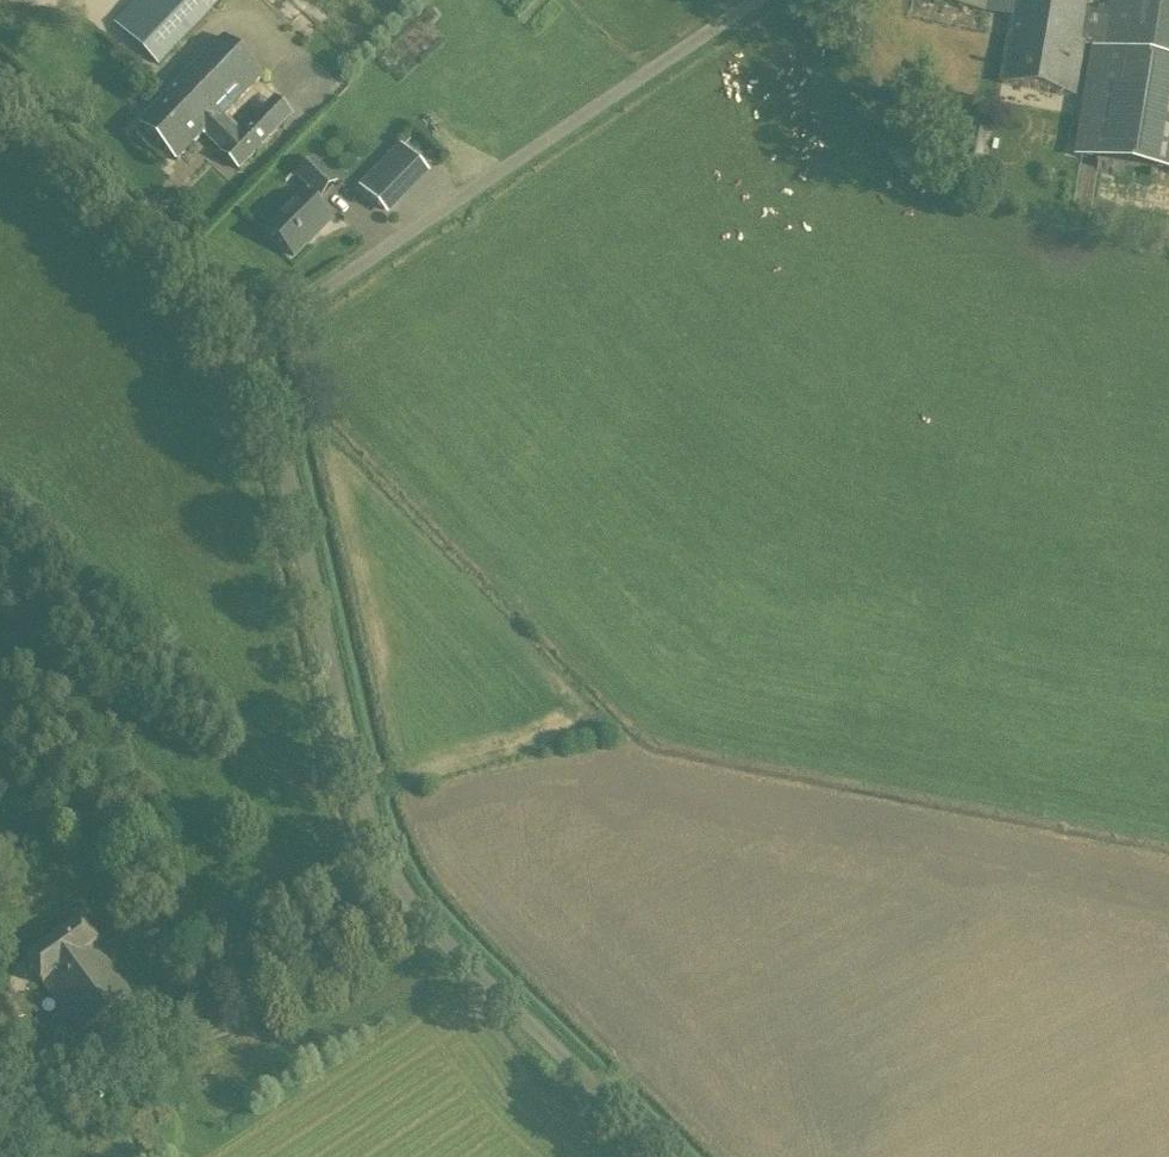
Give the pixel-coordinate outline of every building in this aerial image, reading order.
[(223,0),(138,0),(115,24),(159,66),(223,0)] [(914,5),(986,16),(989,0),(915,0),(914,5)] [(239,135),(221,118),(262,76),(224,38),(138,126),(177,164),(202,137),(220,154),(219,155),(239,173),(279,132),(259,113),(239,135)] [(359,188),(388,216),(414,190),(429,175),(400,147),(385,162),(359,188)] [(304,194),(305,195),(268,234),(294,259),(318,235),(319,236),(333,222),(315,205),(338,182),(314,158),(295,178),(308,191),(304,194)] [(81,1037),(134,999),(96,947),(98,946),(82,925),(26,965),(41,987),(44,986),(81,1037)]
